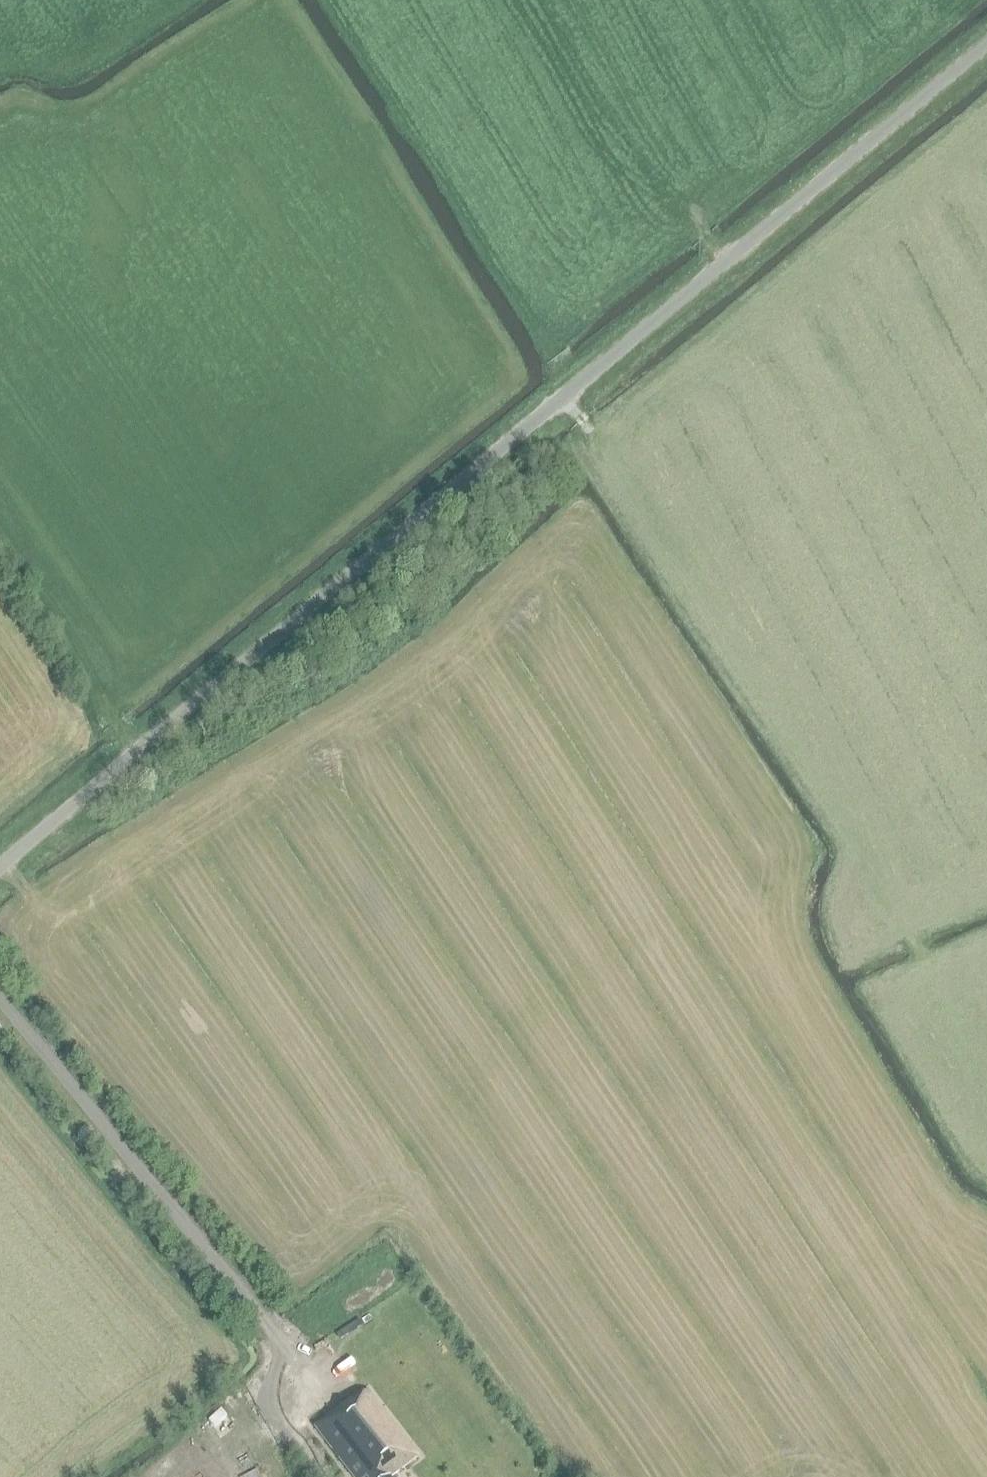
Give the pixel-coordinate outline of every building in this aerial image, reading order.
[(417,1458),(366,1391),(351,1403),(349,1400),(313,1427),(352,1476),(392,1476),(417,1458)]
